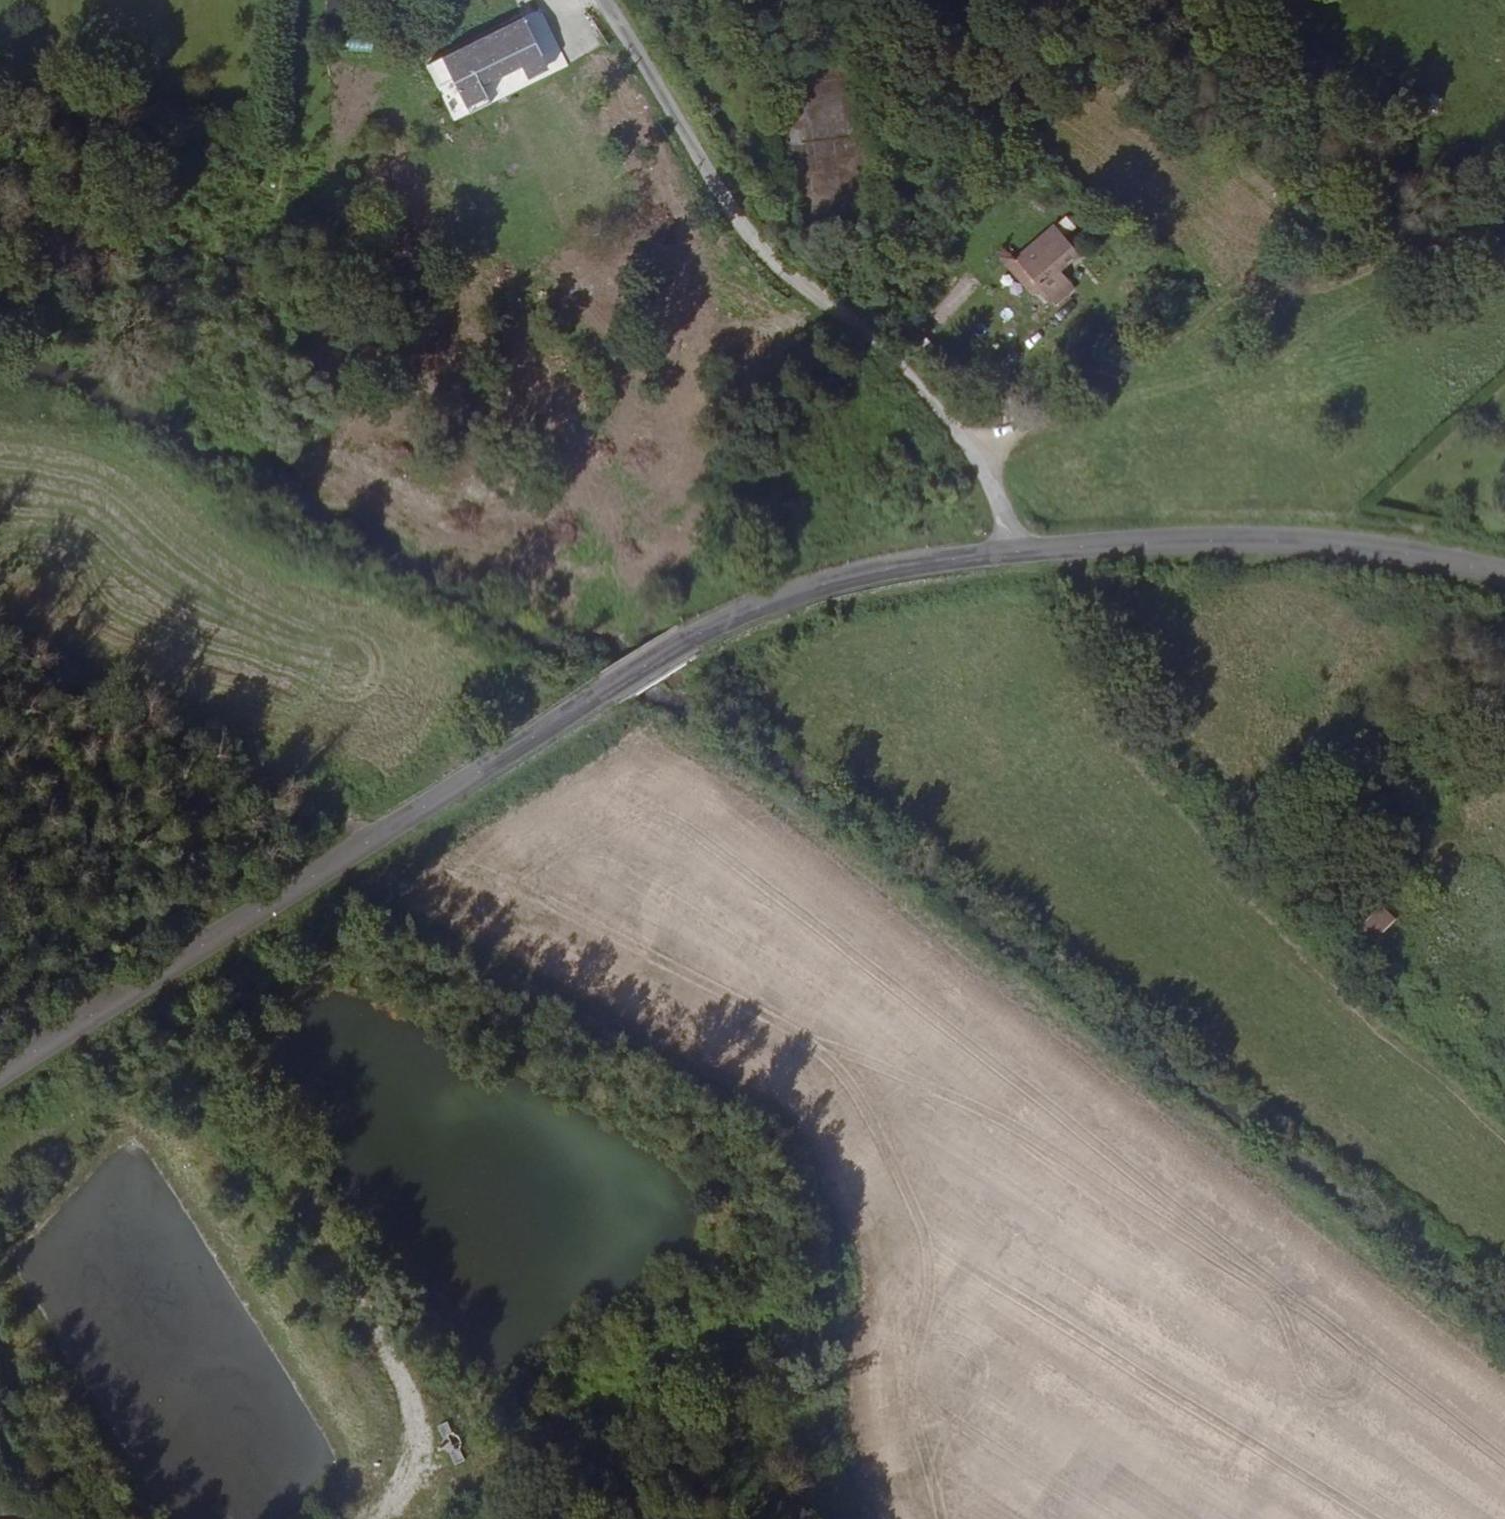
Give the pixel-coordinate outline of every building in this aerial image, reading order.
[(572,71),(545,14),(433,69),(459,126),(572,71)] [(1066,198),(1080,209),(1086,201),(1072,190),(1066,198)] [(1034,275),(1041,284),(1079,255),(1054,222),(1016,252),(1024,263),(1016,270),(1025,282),(1034,275)] [(1374,945),(1398,921),(1383,906),(1359,930),(1374,945)] [(451,1419),(438,1424),(454,1465),(467,1459),(451,1419)]
